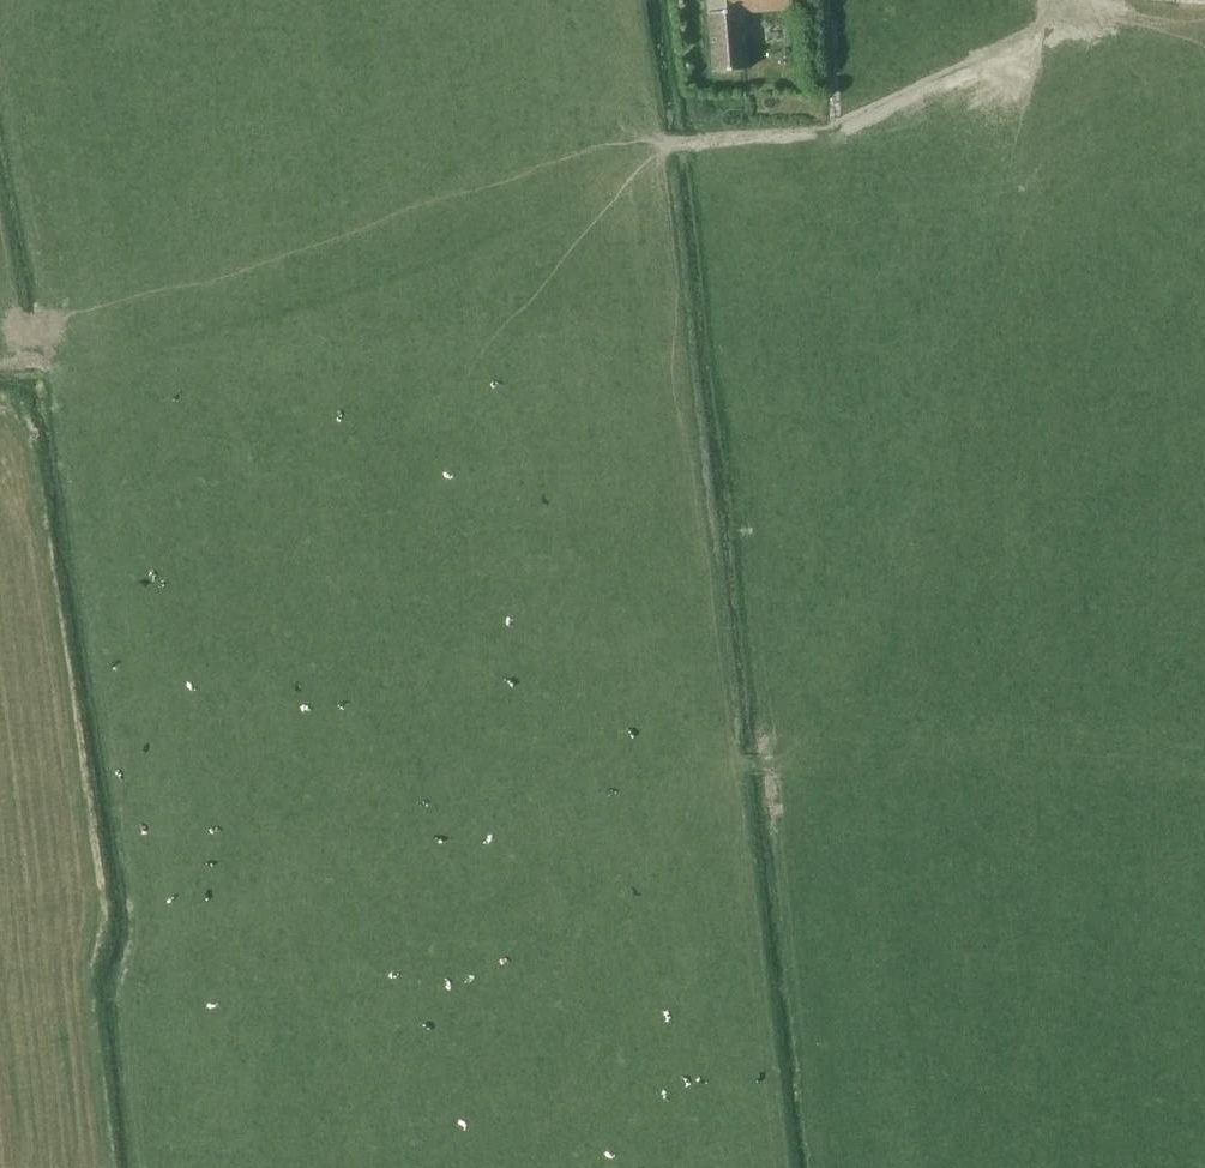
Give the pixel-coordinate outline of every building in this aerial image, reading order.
[(713,72),(751,69),(746,10),(802,6),(801,0),(706,0),(713,72)]
